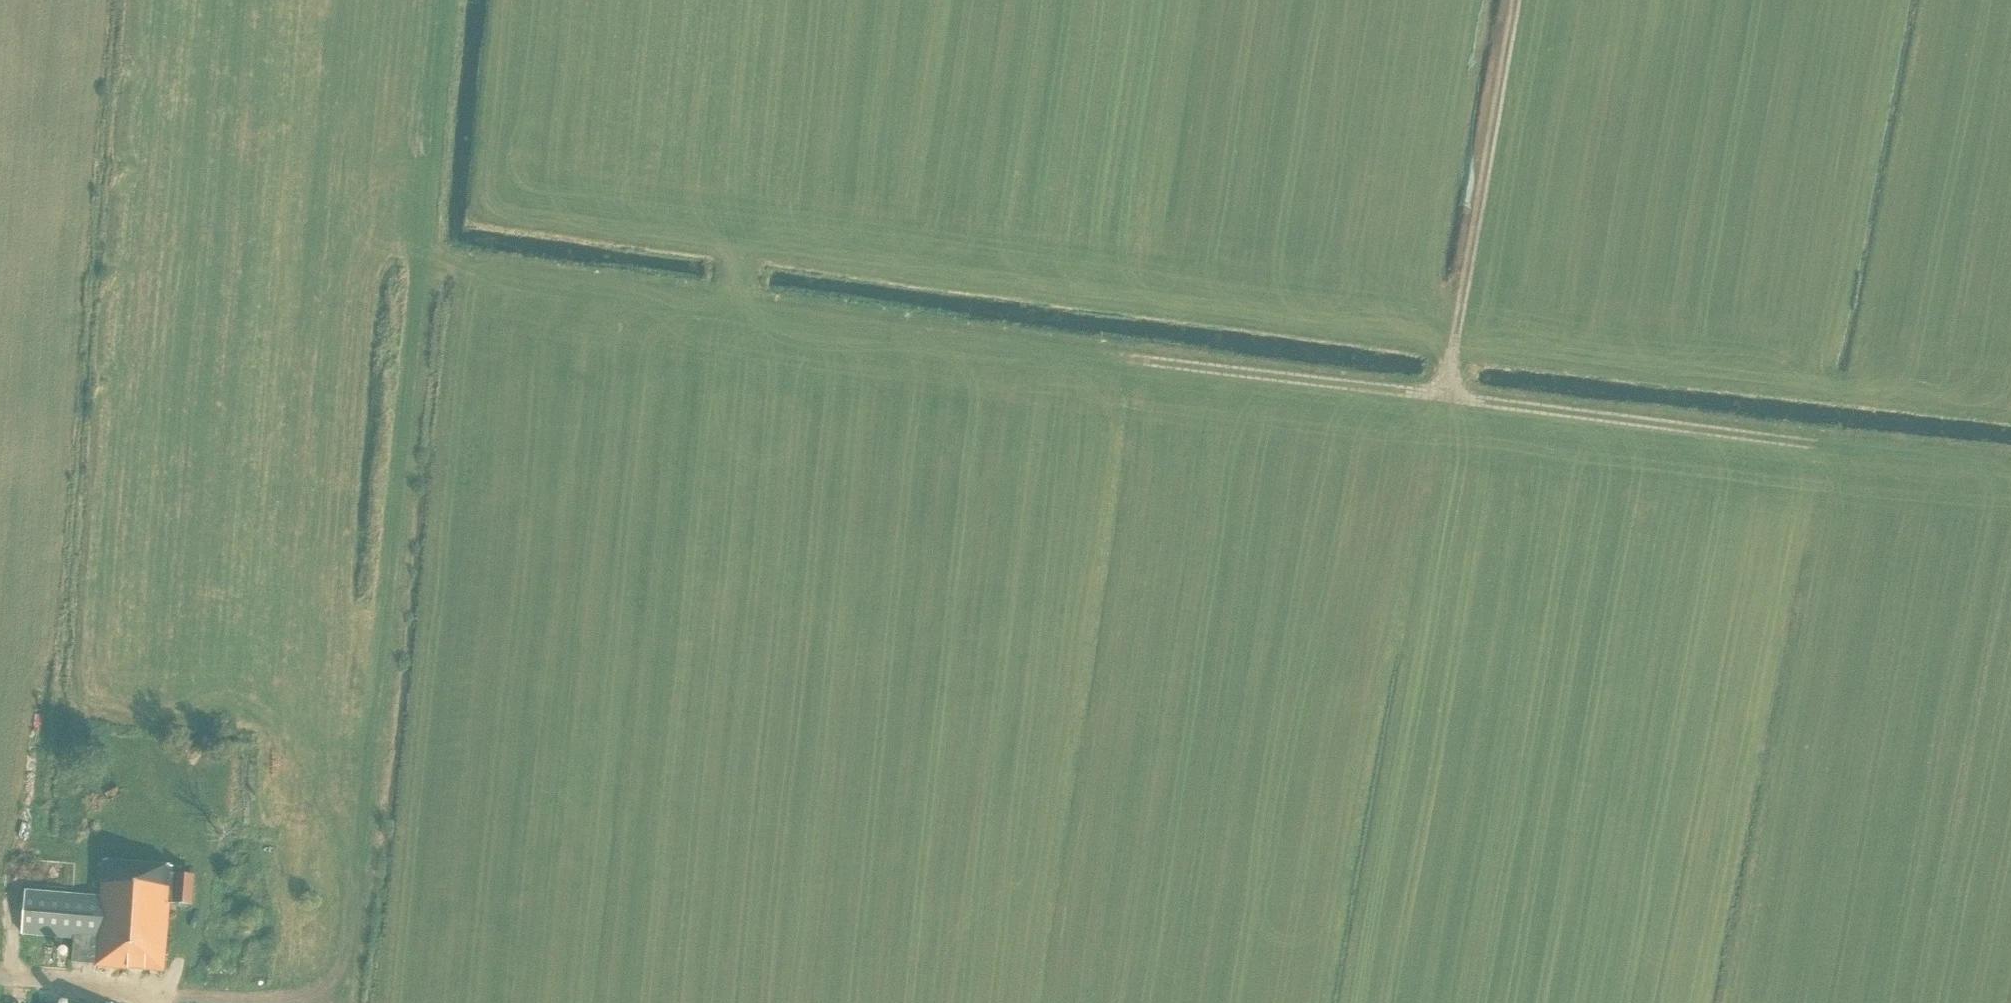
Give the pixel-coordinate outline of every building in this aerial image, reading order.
[(193,904),(195,876),(177,874),(173,874),(173,867),(103,861),(101,896),(26,890),(22,933),(74,937),(72,962),(96,964),(96,966),(145,970),(146,967),(165,968),(170,902),(174,902),(174,903),(193,904)]
